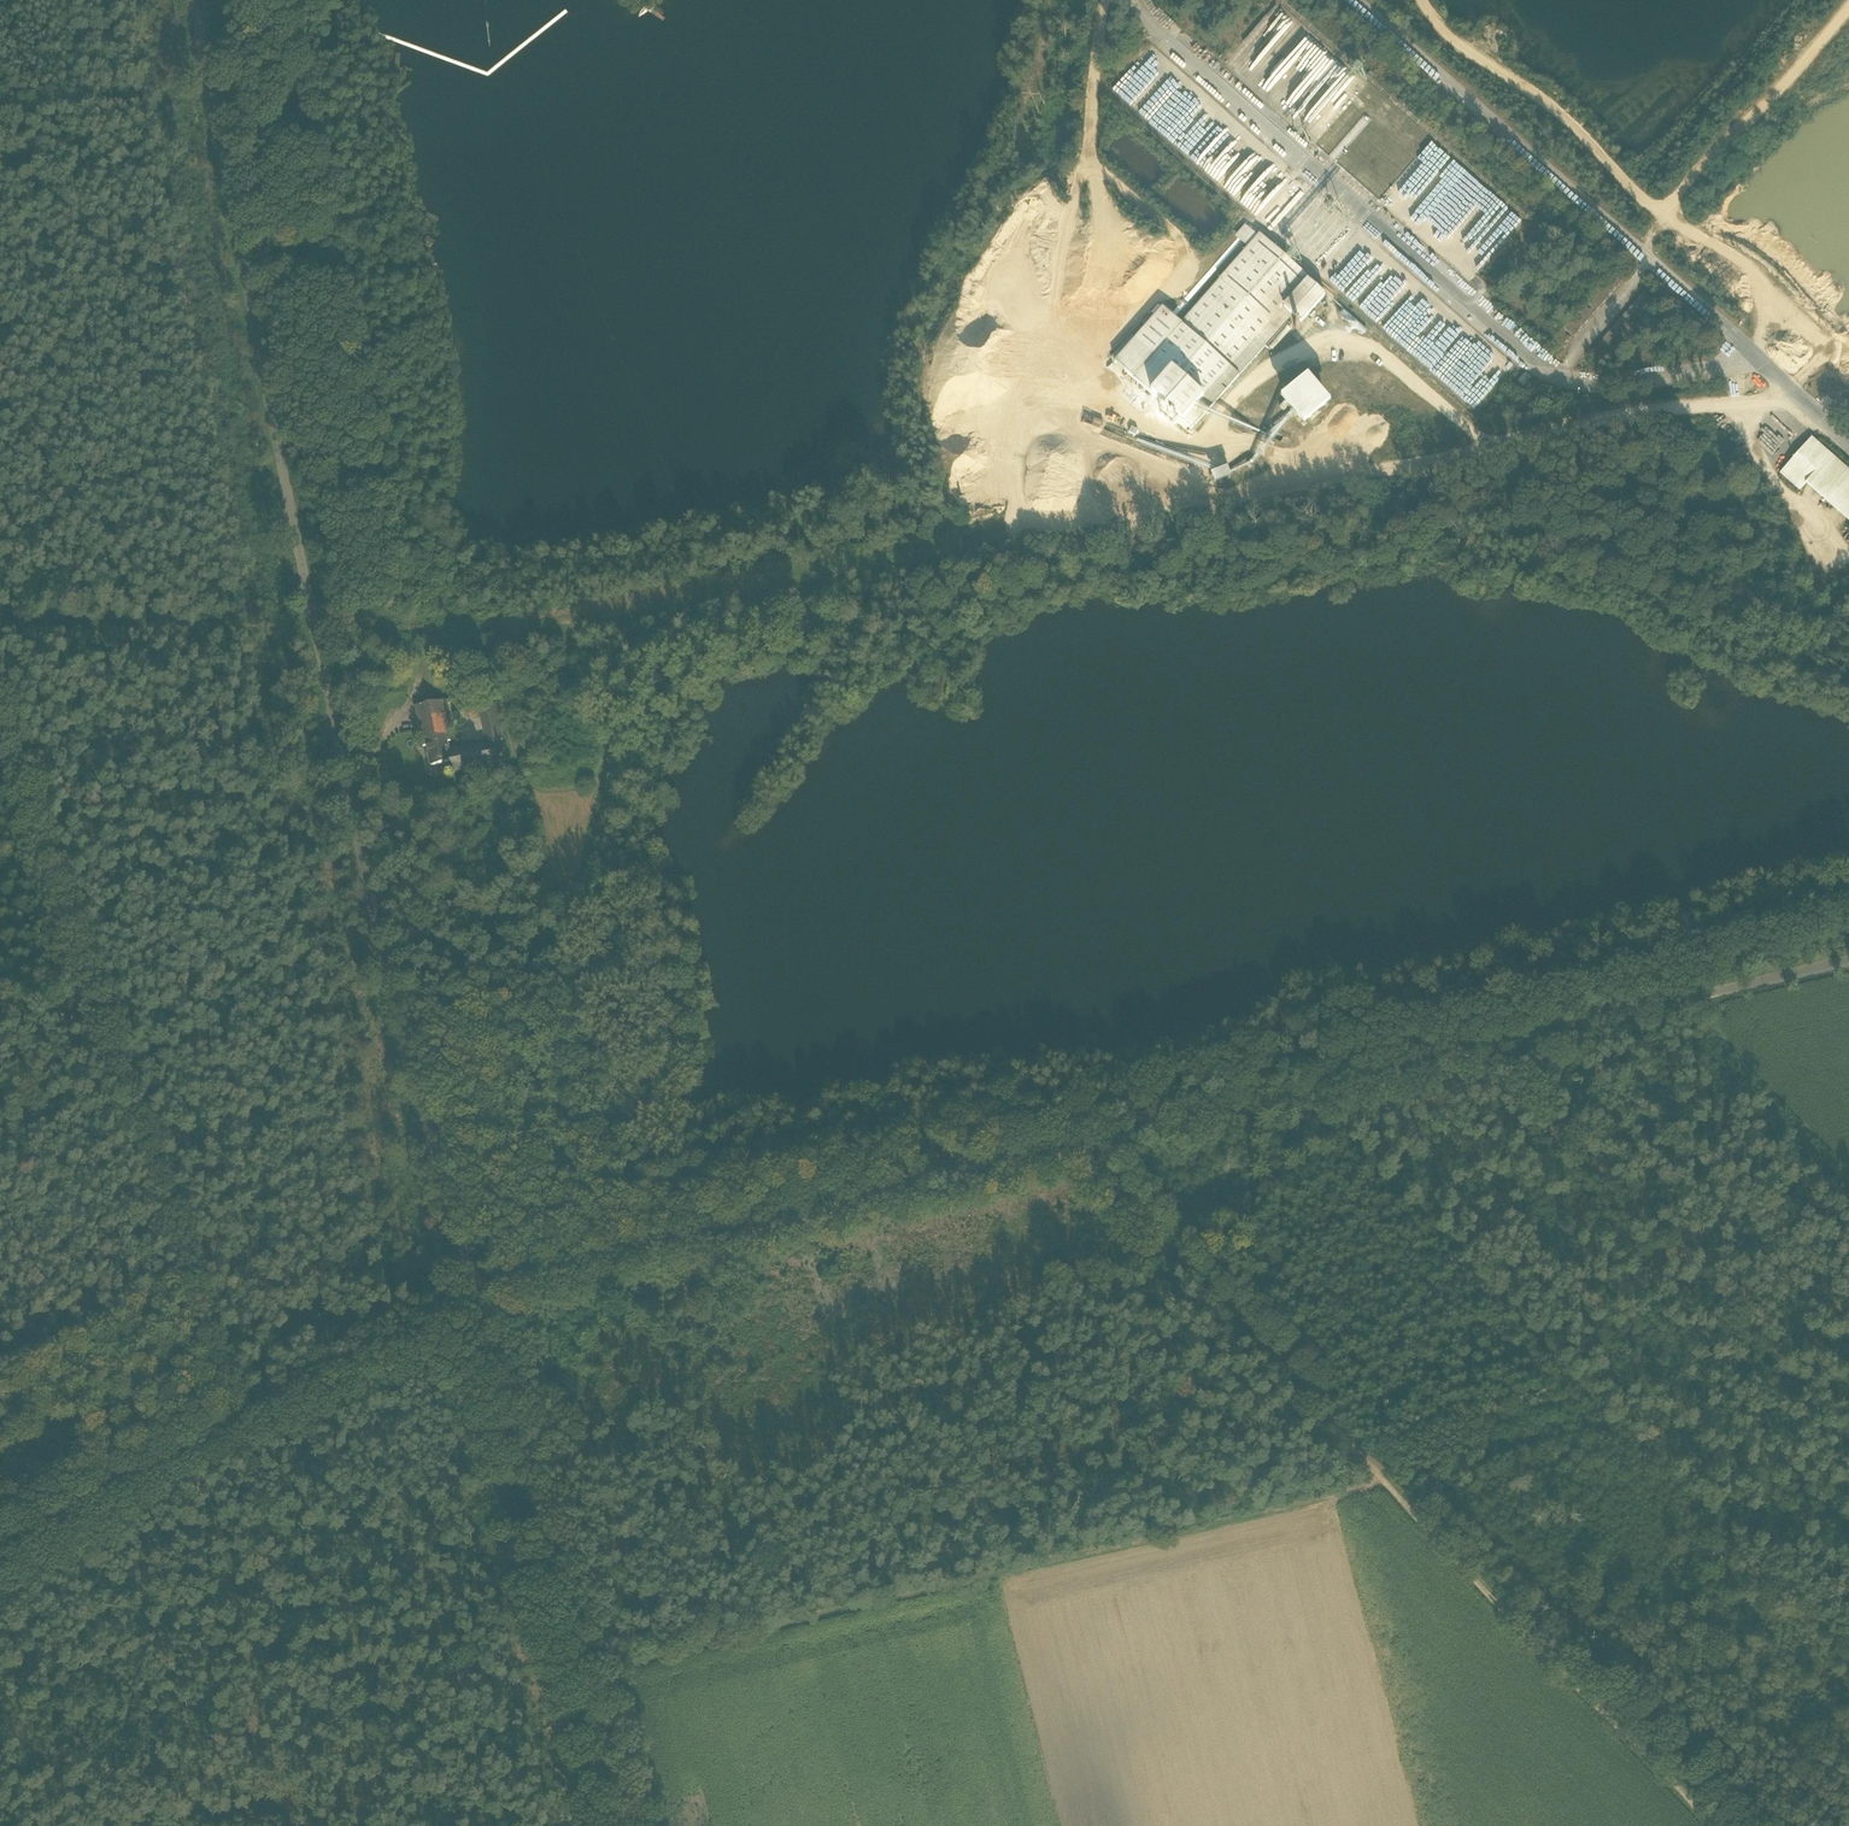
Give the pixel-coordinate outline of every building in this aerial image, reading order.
[(1473,241),(1482,249),(1514,218),(1483,186),(1472,196),(1485,209),(1469,224),(1479,235),(1473,241)] [(1254,233),(1246,242),(1250,246),(1258,236),(1254,233)] [(1181,324),(1133,378),(1191,430),(1206,414),(1292,315),(1301,323),(1325,295),(1308,280),(1309,278),(1260,235),(1258,236),(1250,246),(1181,324)] [(1163,308),(1115,362),(1133,378),(1181,324),(1163,308)] [(1525,374),(1518,382),(1523,387),(1531,379),(1525,374)] [(1328,404),(1308,380),(1282,401),(1293,414),(1294,415),(1303,426),(1328,404)] [(1164,408),(1160,413),(1166,418),(1170,413),(1164,408)] [(1176,418),(1170,413),(1166,418),(1171,423),(1176,418)] [(1083,415),(1081,421),(1099,428),(1102,422),(1083,415)] [(1810,439),(1780,474),(1800,491),(1805,485),(1848,524),(1848,473),(1810,439)] [(1226,469),(1213,474),(1217,484),(1230,478),(1226,469)] [(1055,546),(1042,548),(1042,552),(1040,552),(1040,556),(1056,554),(1055,546)] [(443,700),(415,706),(421,736),(449,731),(445,713),(446,713),(443,700)] [(495,703),(480,706),(481,715),(487,741),(494,740),(494,741),(503,739),(495,703)] [(449,731),(421,736),(423,746),(427,745),(431,765),(451,761),(448,749),(449,749),(447,741),(451,741),(449,731)] [(449,749),(448,749),(451,761),(453,772),(481,766),(498,763),(494,741),(494,740),(487,741),(449,749)] [(481,766),(453,772),(455,784),(483,779),(481,766)]
